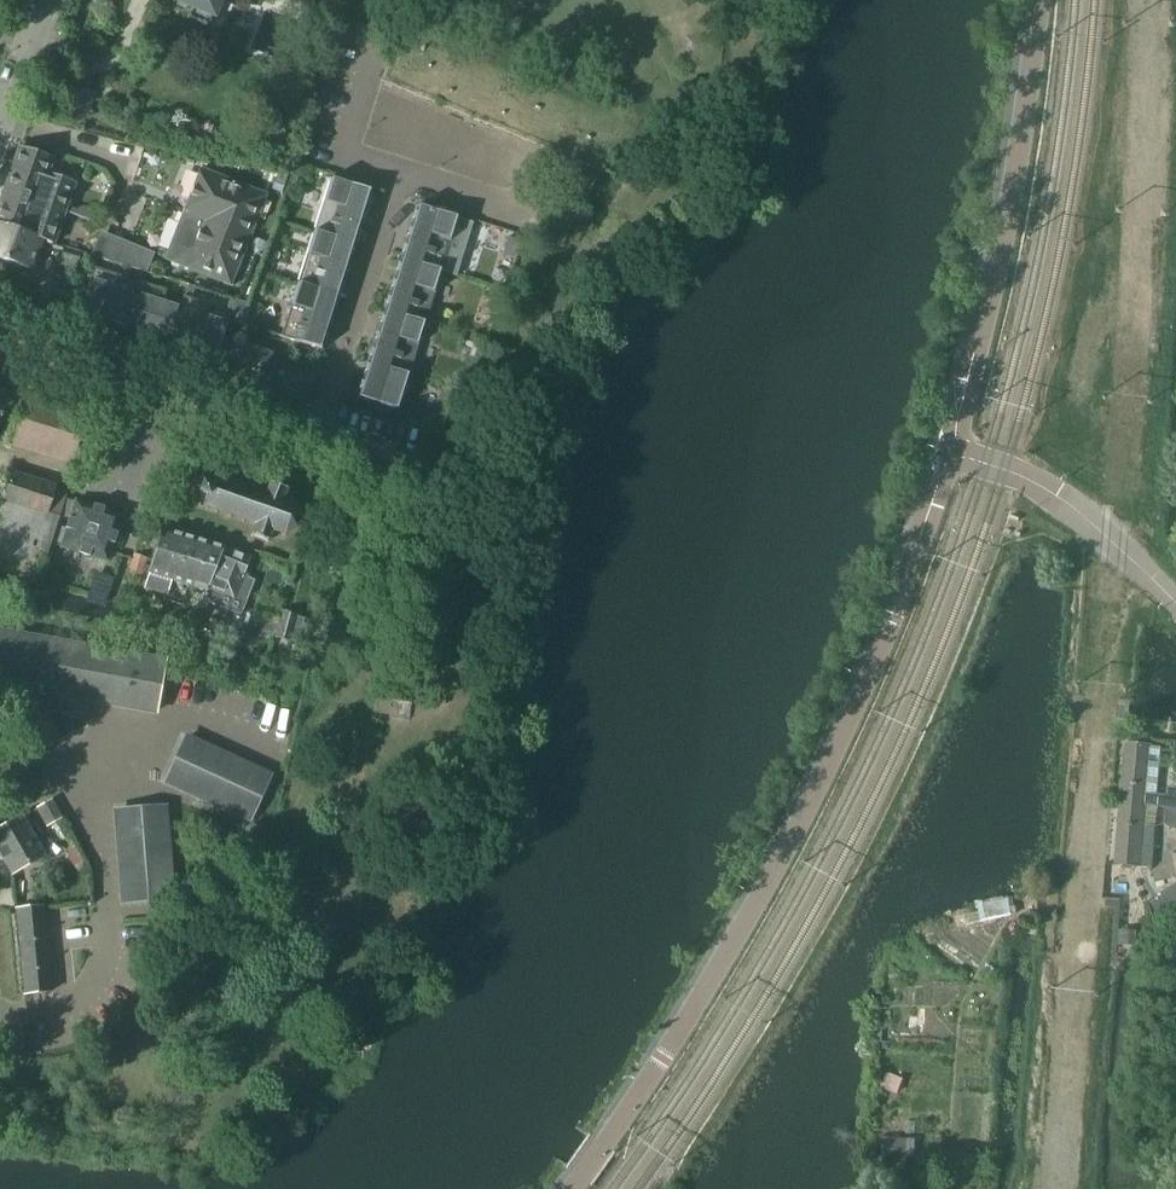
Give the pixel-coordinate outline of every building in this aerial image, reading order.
[(187,19),(209,28),(220,0),(178,0),(192,6),(187,19)] [(18,148),(4,187),(64,209),(74,185),(47,175),(52,160),(18,148)] [(200,170),(184,210),(249,236),(268,187),(234,174),(231,182),(200,170)] [(287,176),(277,173),(271,190),(280,193),(287,176)] [(330,179),(313,232),(353,245),(369,193),(371,194),(372,192),(330,179)] [(0,198),(0,225),(40,240),(40,241),(51,245),(56,230),(59,220),(64,209),(4,187),(0,198)] [(416,208),(400,259),(440,272),(457,218),(415,205),(414,207),(416,208)] [(249,236),(184,210),(164,259),(229,285),(249,236)] [(0,225),(0,260),(29,271),(40,242),(50,245),(51,245),(40,241),(40,240),(0,225)] [(313,232),(296,285),(337,298),(353,245),(313,232)] [(103,259),(145,271),(152,253),(112,237),(103,259)] [(79,254),(64,249),(61,259),(76,264),(79,254)] [(400,259),(384,312),(424,325),(440,272),(400,259)] [(79,312),(124,326),(134,295),(116,289),(120,276),(93,268),(79,312)] [(124,326),(170,341),(180,309),(179,309),(161,303),(165,291),(138,282),(134,295),(124,326)] [(337,298),(296,285),(280,337),(322,350),(323,348),(321,348),(337,298)] [(180,309),(170,341),(215,356),(226,324),(206,318),(210,305),(183,296),(179,309),(180,309)] [(227,320),(240,324),(243,314),(230,309),(227,320)] [(384,312),(367,364),(408,377),(424,325),(384,312)] [(252,373),(248,386),(262,391),(273,360),(268,358),(269,355),(246,346),(238,366),(250,371),(249,372),(252,373)] [(210,370),(222,375),(227,362),(215,357),(210,370)] [(408,377),(367,364),(357,395),(356,395),(355,397),(397,410),(408,377)] [(22,394),(6,445),(56,460),(71,465),(87,414),(22,394)] [(59,517),(64,498),(67,492),(56,488),(54,488),(11,474),(10,475),(2,500),(59,517)] [(294,503),(293,504),(281,500),(285,490),(287,488),(285,487),(283,488),(272,484),(271,482),(269,482),(270,485),(267,495),(255,491),(256,489),(254,488),(253,490),(241,486),(242,484),(240,483),(239,485),(228,481),(229,479),(226,478),(226,480),(214,476),(213,474),(211,475),(212,477),(209,485),(202,482),(198,494),(205,496),(202,504),(200,505),(201,507),(203,506),(215,509),(215,511),(217,512),(217,510),(229,514),(228,516),(230,517),(231,515),(242,519),(242,521),(244,522),(244,520),(256,524),(253,534),(250,535),(251,537),(253,536),(265,540),(266,542),(268,541),(267,540),(271,530),(283,534),(283,535),(285,536),(285,533),(295,529),(297,531),(298,529),(296,527),(299,517),(301,517),(301,515),(299,515),(295,506),(296,504),(294,503)] [(120,516),(74,501),(60,547),(106,562),(120,516)] [(156,547),(155,552),(188,560),(194,539),(162,529),(156,547)] [(200,601),(214,606),(220,592),(246,602),(254,581),(241,576),(248,558),(239,555),(222,548),(222,547),(194,539),(188,560),(181,584),(204,591),(200,601)] [(171,581),(181,584),(188,560),(155,552),(149,574),(149,575),(145,588),(167,594),(171,581)] [(133,554),(133,555),(125,580),(138,584),(146,558),(134,555),(133,554)] [(122,590),(118,600),(131,604),(135,594),(122,590)] [(253,619),(276,625),(280,612),(257,606),(253,619)] [(273,637),(288,641),(295,615),(281,611),(273,637)] [(56,695),(154,713),(164,661),(0,631),(0,685),(56,695)] [(371,720),(408,724),(412,695),(375,691),(371,720)] [(187,739),(178,788),(247,820),(267,776),(187,739)] [(1127,744),(1121,804),(1158,808),(1158,798),(1145,797),(1146,787),(1157,788),(1161,749),(1150,748),(1150,746),(1127,744)] [(50,801),(49,802),(38,809),(47,826),(60,818),(50,801)] [(1158,808),(1121,804),(1116,865),(1139,867),(1141,847),(1152,848),(1154,827),(1142,826),(1144,807),(1158,808)] [(1166,809),(1166,810),(1164,825),(1171,830),(1175,830),(1175,810),(1166,809)] [(116,814),(123,902),(170,898),(165,822),(116,814)] [(10,875),(43,856),(35,843),(42,839),(33,822),(26,826),(21,818),(0,830),(0,857),(10,875)] [(1160,894),(1170,909),(1175,905),(1175,884),(1160,894)] [(41,908),(15,911),(23,995),(50,992),(41,908)]
